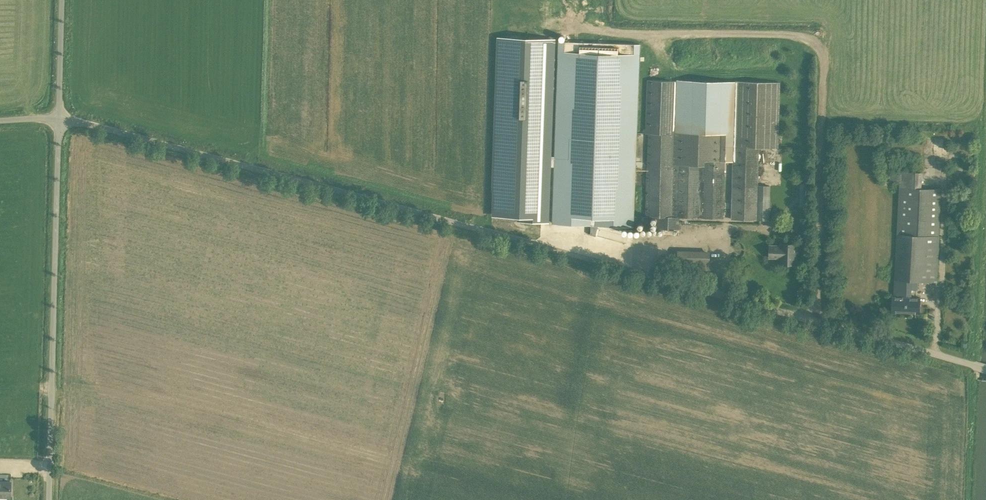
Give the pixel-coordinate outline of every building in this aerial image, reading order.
[(551,222),(555,42),(498,40),(493,212),(520,213),(520,221),(551,222)] [(559,41),(553,223),(634,225),(640,44),(559,41)] [(646,133),(649,133),(646,216),(657,216),(657,228),(678,228),(679,217),(722,218),(724,161),(725,133),(675,131),(676,80),(647,79),(646,133)] [(733,162),(735,81),(676,80),(675,131),(725,133),(724,161),(733,162)] [(733,162),(732,218),(769,219),(770,208),(771,208),(771,206),(770,206),(770,185),(758,184),(759,146),(778,147),(780,81),(735,80),(735,81),(733,162)] [(890,181),(900,182),(900,187),(897,233),(894,279),(912,280),(936,281),(939,235),(938,235),(941,189),(920,188),(920,172),(890,171),(890,181)] [(965,208),(950,207),(949,218),(964,219),(965,208)] [(796,263),(796,243),(781,243),(781,245),(770,245),(769,257),(781,257),(781,263),(796,263)] [(685,252),(685,268),(709,269),(709,253),(685,252)] [(893,296),(892,311),(919,312),(920,298),(911,297),(912,289),(912,280),(894,279),(893,296)] [(9,497),(10,481),(0,481),(0,496),(9,497)]
